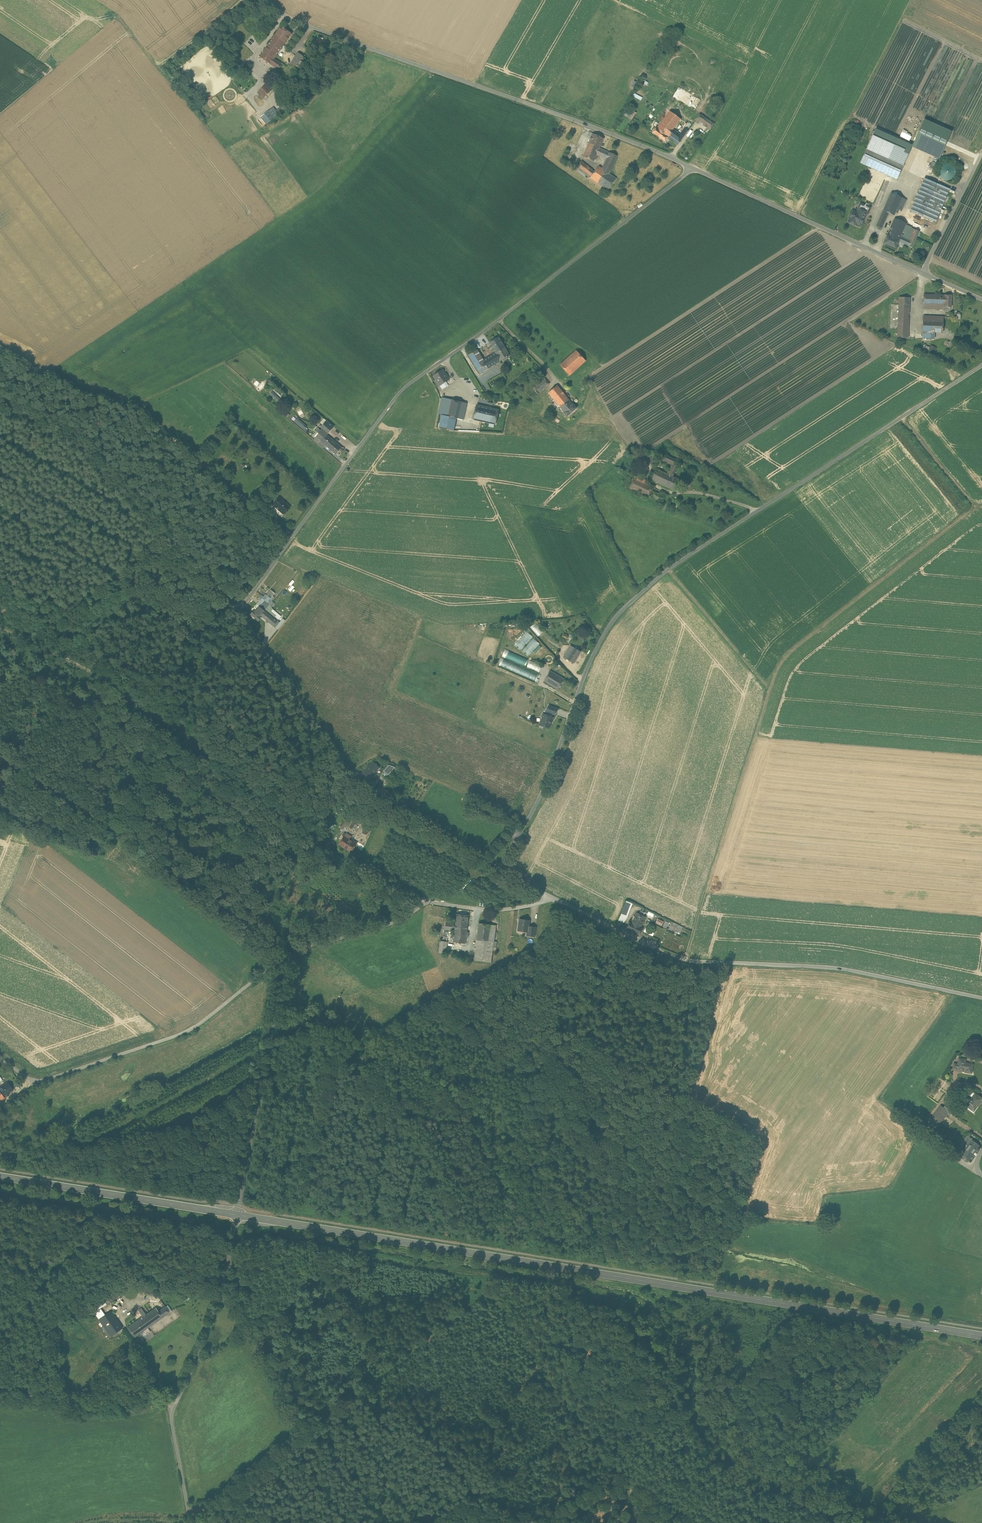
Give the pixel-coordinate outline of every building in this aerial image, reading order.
[(281,26),(260,57),(277,69),(282,63),(275,58),(292,34),(281,26)] [(298,53),(293,60),(298,63),(300,60),(303,56),(298,53)] [(293,60),(289,66),(293,70),(295,67),(298,63),(293,60)] [(681,83),(679,87),(701,100),(703,96),(681,83)] [(266,85),(258,92),(264,98),(271,90),(266,85)] [(701,100),(679,87),(673,97),(695,110),(701,100)] [(274,118),(279,114),(273,107),(268,111),(274,118)] [(632,110),(627,117),(632,119),(636,113),(632,110)] [(274,118),(268,111),(261,116),(267,123),(274,118)] [(670,111),(657,128),(669,137),(670,135),(680,143),(688,130),(685,128),(680,134),(673,129),(681,119),(670,111)] [(715,123),(700,114),(695,120),(710,130),(715,123)] [(657,128),(656,128),(653,132),(665,141),(668,138),(669,137),(657,128)] [(903,165),(912,145),(876,129),(867,149),(903,165)] [(593,134),(583,156),(594,161),(597,155),(600,148),(604,138),(593,134)] [(669,137),(668,138),(678,145),(680,143),(670,135),(669,137)] [(610,153),(600,148),(597,155),(607,159),(610,153)] [(903,165),(867,149),(860,163),(897,179),(903,165)] [(609,174),(617,156),(610,153),(607,159),(603,169),(609,174)] [(578,167),(591,177),(595,171),(581,161),(578,167)] [(955,175),(956,172),(955,168),(953,166),(951,164),(947,163),(944,164),(941,166),(940,169),(939,172),(940,175),(942,178),(944,180),(948,180),(951,180),(953,178),(955,175)] [(599,166),(595,171),(591,177),(590,178),(608,190),(616,179),(609,174),(603,169),(599,166)] [(576,170),(589,180),(590,178),(591,177),(578,167),(576,170)] [(924,178),(910,211),(925,217),(939,185),(924,178)] [(939,185),(925,217),(936,221),(949,189),(939,185)] [(891,193),(883,210),(889,213),(894,215),(896,212),(897,209),(899,209),(902,211),(907,200),(891,193)] [(870,207),(860,203),(857,210),(859,210),(866,213),(867,214),(870,207)] [(866,213),(859,210),(857,213),(853,211),(851,215),(850,215),(850,217),(850,218),(848,222),(856,225),(857,224),(861,226),(866,213)] [(889,213),(883,210),(879,218),(885,221),(889,213)] [(885,221),(879,218),(876,225),(882,228),(885,221)] [(906,223),(895,218),(894,219),(887,235),(899,240),(901,237),(902,237),(903,235),(902,234),(906,223)] [(902,237),(901,237),(899,240),(899,241),(905,244),(912,247),(919,231),(915,229),(910,241),(902,237)] [(899,240),(887,235),(884,243),(896,248),(897,245),(899,241),(899,240)] [(944,295),(924,294),(923,308),(944,309),(944,307),(951,307),(952,295),(944,295)] [(910,297),(899,297),(897,338),(908,338),(910,297)] [(932,321),(923,320),(923,331),(927,331),(931,332),(932,321)] [(943,321),(932,321),(931,332),(934,332),(942,332),(943,321)] [(510,356),(499,337),(489,343),(495,353),(500,361),(501,361),(510,356)] [(931,345),(930,347),(926,345),(924,349),(935,353),(937,347),(931,345)] [(477,350),(469,355),(478,370),(486,365),(487,365),(483,360),(477,350)] [(576,350),(560,365),(570,375),(586,361),(576,350)] [(495,353),(483,360),(487,365),(486,365),(488,368),(500,361),(495,353)] [(443,370),(433,376),(440,386),(446,382),(449,380),(443,370)] [(535,380),(538,384),(545,378),(542,375),(535,380)] [(538,384),(533,388),(538,394),(549,384),(545,378),(538,384)] [(257,388),(261,391),(266,385),(263,382),(257,388)] [(560,407),(569,400),(557,385),(549,393),(560,407)] [(281,394),(278,391),(275,394),(273,391),(270,394),(277,401),(280,398),(278,396),(281,394)] [(451,399),(442,397),(438,414),(442,415),(448,416),(451,399)] [(462,402),(451,399),(448,416),(457,418),(458,418),(462,402)] [(560,407),(564,412),(573,404),(569,400),(560,407)] [(467,403),(462,402),(458,418),(463,420),(467,403)] [(564,412),(563,412),(567,417),(577,408),(573,404),(564,412)] [(489,408),(477,405),(474,419),(486,421),(489,408)] [(498,410),(489,408),(486,421),(495,423),(498,410)] [(448,416),(442,415),(439,427),(454,430),(457,418),(448,416)] [(294,416),(291,419),(305,431),(308,428),(294,416)] [(327,420),(323,425),(324,426),(322,429),(328,434),(334,426),(327,420)] [(327,434),(322,430),(321,430),(319,433),(319,434),(314,440),(317,442),(319,440),(325,445),(336,454),(342,447),(327,434)] [(654,451),(648,453),(651,463),(657,461),(654,451)] [(648,453),(639,456),(642,466),(651,463),(648,453)] [(673,464),(670,472),(668,471),(667,474),(656,469),(651,479),(666,486),(671,475),(673,476),(680,462),(666,455),(664,460),(673,464)] [(673,476),(671,475),(666,486),(675,490),(680,480),(673,476)] [(645,483),(635,478),(629,488),(648,497),(648,496),(651,490),(653,487),(645,483)] [(664,496),(654,492),(652,498),(662,502),(664,496)] [(289,507),(279,498),(273,505),(283,514),(289,507)] [(276,582),(263,599),(264,600),(268,602),(269,601),(281,586),(276,582)] [(268,602),(264,600),(262,603),(261,603),(259,606),(264,611),(267,608),(271,603),(269,602),(270,601),(269,601),(268,602)] [(264,611),(259,606),(254,612),(253,611),(250,614),(258,621),(262,616),(261,615),(264,611)] [(276,615),(267,608),(264,611),(261,615),(262,616),(273,626),(273,625),(277,620),(278,620),(274,617),(276,615)] [(522,626),(510,639),(514,643),(526,630),(522,626)] [(533,637),(527,631),(516,643),(522,649),(533,637)] [(540,644),(533,638),(524,649),(530,655),(540,644)] [(581,652),(570,646),(564,657),(574,663),(581,652)] [(543,665),(506,649),(502,657),(540,673),(543,665)] [(539,675),(502,658),(499,665),(536,682),(539,675)] [(565,678),(551,670),(545,680),(559,688),(565,678)] [(547,712),(549,712),(553,714),(555,715),(557,708),(549,706),(547,712)] [(552,717),(553,714),(549,712),(548,715),(544,714),(542,720),(541,720),(540,724),(549,728),(553,717),(552,717)] [(392,767),(378,761),(377,762),(374,760),(370,764),(375,769),(376,770),(377,769),(384,775),(392,767)] [(370,764),(363,772),(369,776),(375,769),(370,764)] [(352,818),(345,815),(341,825),(347,828),(352,818)] [(357,843),(350,839),(351,837),(346,834),(345,836),(347,838),(342,846),(351,852),(357,843)] [(626,901),(620,921),(626,924),(633,904),(626,901)] [(627,928),(640,934),(643,928),(641,928),(646,917),(637,912),(632,923),(630,922),(627,928)] [(469,915),(457,914),(456,921),(456,923),(455,924),(468,925),(469,915)] [(529,920),(520,919),(519,929),(523,929),(524,931),(528,931),(529,926),(529,920)] [(467,932),(468,925),(455,924),(456,923),(451,922),(446,922),(445,929),(455,930),(453,942),(465,943),(466,937),(468,937),(469,932),(467,932)] [(682,932),(684,927),(672,922),(670,927),(682,932)] [(491,924),(479,923),(477,939),(489,941),(491,924)] [(536,927),(529,926),(528,931),(527,935),(535,936),(536,927)] [(489,941),(477,939),(475,953),(492,955),(494,941),(489,941)] [(448,942),(440,941),(439,953),(446,954),(448,942)] [(492,955),(475,953),(474,960),(491,962),(492,955)] [(966,1059),(958,1058),(957,1063),(954,1063),(953,1070),(957,1070),(957,1069),(972,1071),(973,1064),(965,1062),(966,1059)] [(3,1096),(13,1089),(8,1082),(0,1087),(0,1091),(3,1096)] [(970,1097),(968,1096),(964,1102),(969,1105),(968,1107),(972,1110),(976,1105),(977,1106),(981,1099),(981,1098),(975,1093),(973,1096),(972,1095),(970,1097)] [(956,1108),(947,1102),(943,1107),(942,1109),(948,1113),(951,1115),(956,1108)] [(941,1105),(928,1123),(936,1129),(948,1113),(942,1109),(943,1107),(941,1105)] [(903,1115),(901,1119),(910,1126),(913,1122),(903,1115)] [(967,1135),(963,1141),(968,1145),(972,1140),(973,1139),(967,1135)] [(968,1145),(962,1154),(969,1159),(979,1145),(972,1140),(968,1145)] [(138,1286),(138,1290),(152,1295),(154,1291),(138,1286)] [(111,1296),(104,1301),(106,1305),(123,1292),(120,1289),(111,1296)] [(92,1309),(99,1319),(105,1315),(98,1305),(92,1309)] [(141,1332),(148,1328),(169,1312),(165,1306),(158,1311),(156,1307),(146,1314),(143,1316),(128,1327),(135,1337),(141,1332)] [(122,1328),(111,1311),(105,1315),(99,1319),(111,1336),(122,1328)] [(148,1328),(141,1332),(144,1336),(151,1331),(148,1328)]
